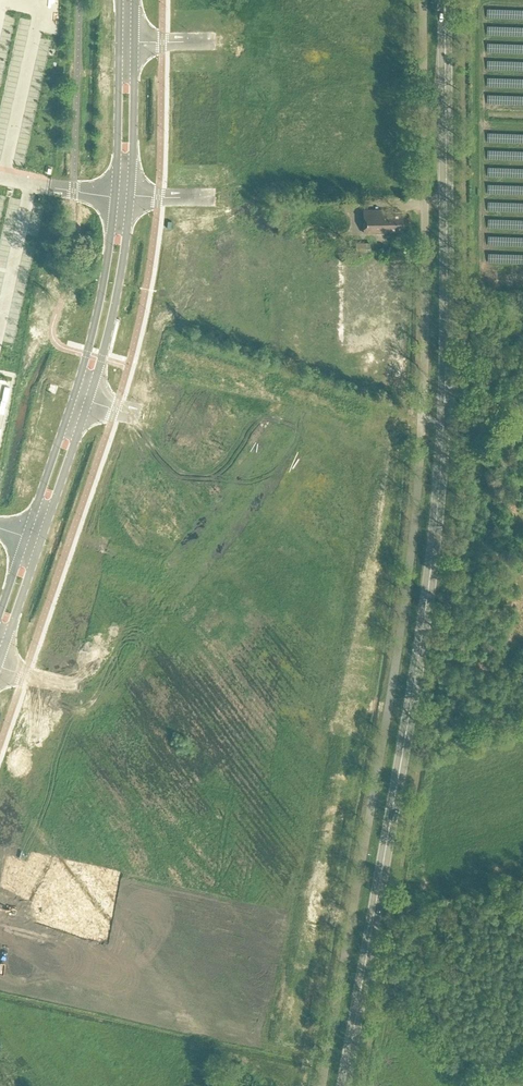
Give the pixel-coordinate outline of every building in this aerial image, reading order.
[(410,230),(412,217),(372,212),(370,231),(382,232),(380,241),(392,243),(394,227),(410,230)] [(371,353),(369,359),(376,362),(379,356),(371,353)]
